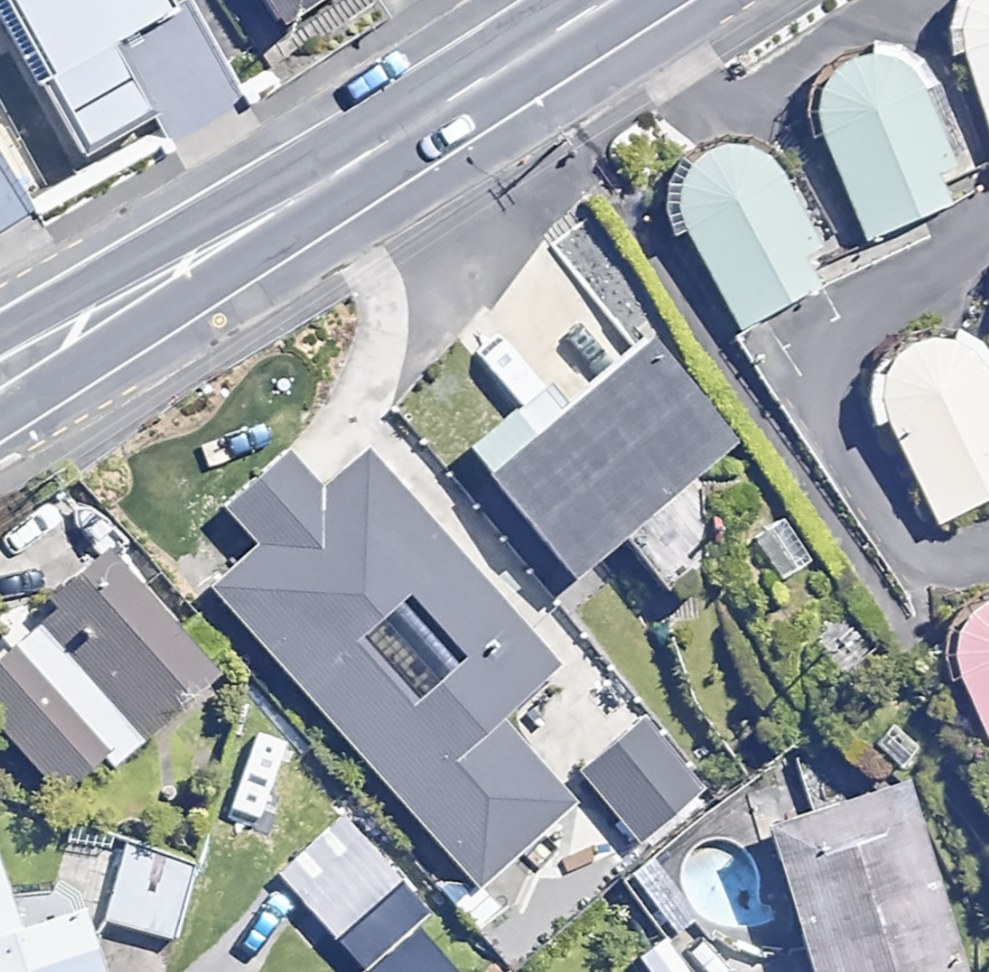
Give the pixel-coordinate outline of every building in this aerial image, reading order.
[(104,170),(224,97),(164,0),(0,0),(104,170)] [(282,17),(310,0),(271,0),(282,17)] [(988,139),(988,0),(959,0),(957,6),(954,15),(953,25),(953,34),(956,44),(988,139)] [(815,130),(865,243),(949,206),(935,174),(952,167),(915,85),(915,83),(910,75),(904,68),(896,62),(888,57),(879,54),(870,52),(860,52),(851,54),(842,57),(833,62),(826,68),(820,75),(815,83),(812,92),(810,102),(810,111),(812,121),(815,130)] [(671,210),(673,220),(737,331),(817,285),(801,257),(817,248),(770,165),(763,158),(755,152),(746,148),(736,145),(726,144),(717,145),(707,148),(698,152),(690,157),(683,164),(678,172),(674,181),(671,191),(670,200),(671,210)] [(0,166),(0,237),(32,217),(0,166)] [(728,440),(633,331),(464,477),(559,585),(728,440)] [(933,523),(988,497),(988,382),(975,351),(967,346),(959,341),(950,338),(941,336),(932,336),(922,337),(913,340),(905,344),(897,349),(891,356),(885,363),(880,371),(877,380),(875,389),(874,398),(933,523)] [(339,427),(174,569),(458,896),(566,803),(487,712),(544,663),(339,427)] [(709,492),(636,546),(669,592),(742,538),(709,492)] [(0,653),(0,679),(93,785),(210,684),(105,563),(0,653)] [(988,761),(988,593),(980,595),(971,599),(963,605),(956,612),(950,620),(946,629),(943,639),(942,649),(943,659),(988,761)] [(629,688),(560,748),(659,862),(728,802),(629,688)] [(764,824),(819,971),(981,971),(906,771),(764,824)] [(337,810),(269,868),(350,961),(417,903),(337,810)] [(199,855),(122,835),(98,928),(175,947),(199,855)] [(59,886),(18,899),(0,843),(0,971),(87,971),(59,886)] [(415,929),(366,971),(454,971),(415,929)]
